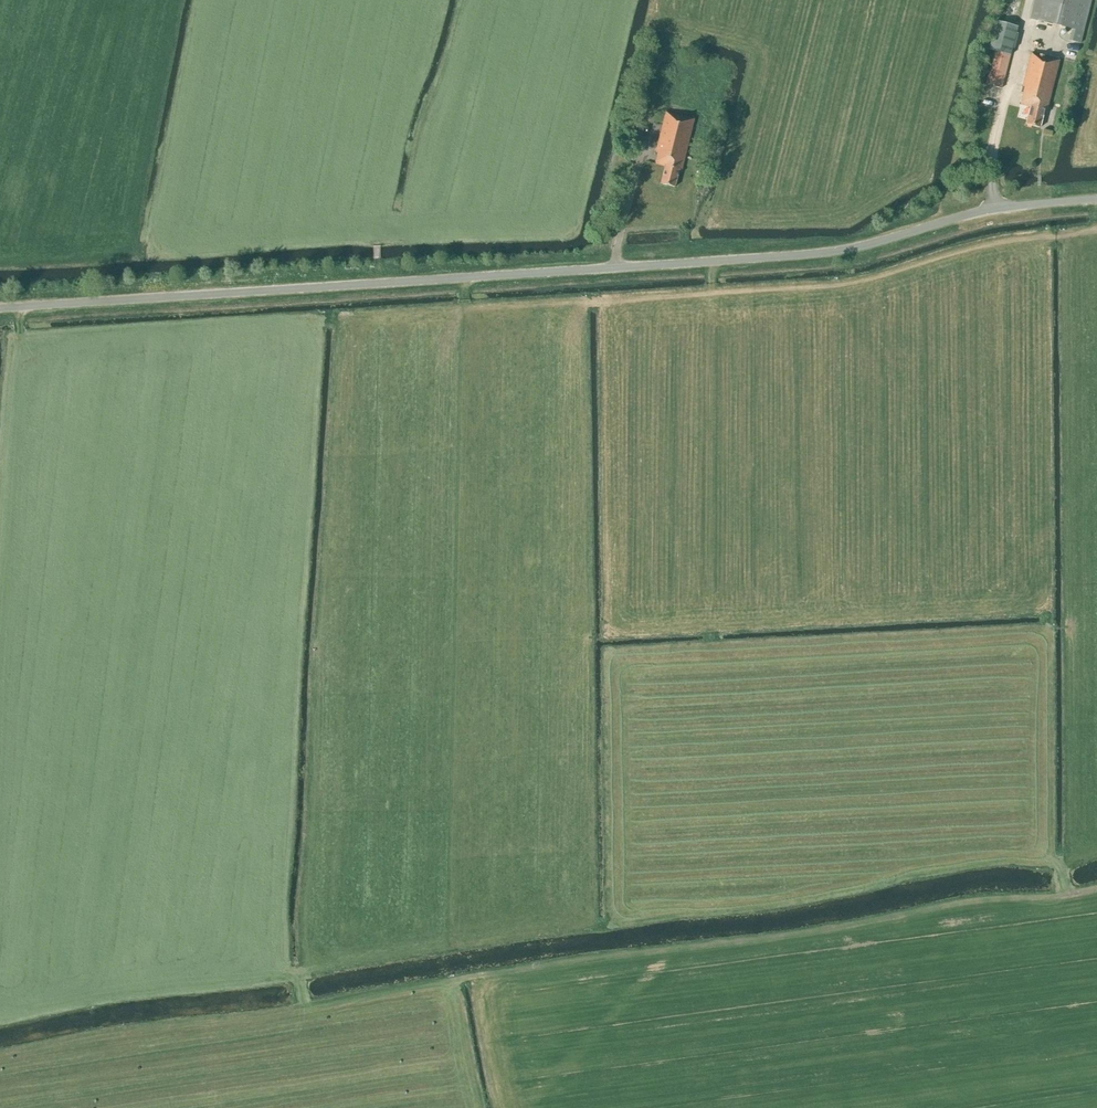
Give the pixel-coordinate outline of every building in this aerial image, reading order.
[(1030,19),(1072,29),(1069,40),(1081,44),(1092,0),(1035,0),(1030,19)] [(1002,88),(1018,26),(994,20),(987,49),(994,51),(986,84),(1002,88)] [(1047,111),(1060,60),(1032,53),(1021,93),(1024,93),(1021,104),(1031,107),(1026,124),(1040,128),(1044,110),(1047,111)] [(681,170),(694,119),(666,112),(656,152),(658,153),(655,164),(665,166),(661,184),(675,187),(679,170),(681,170)]
